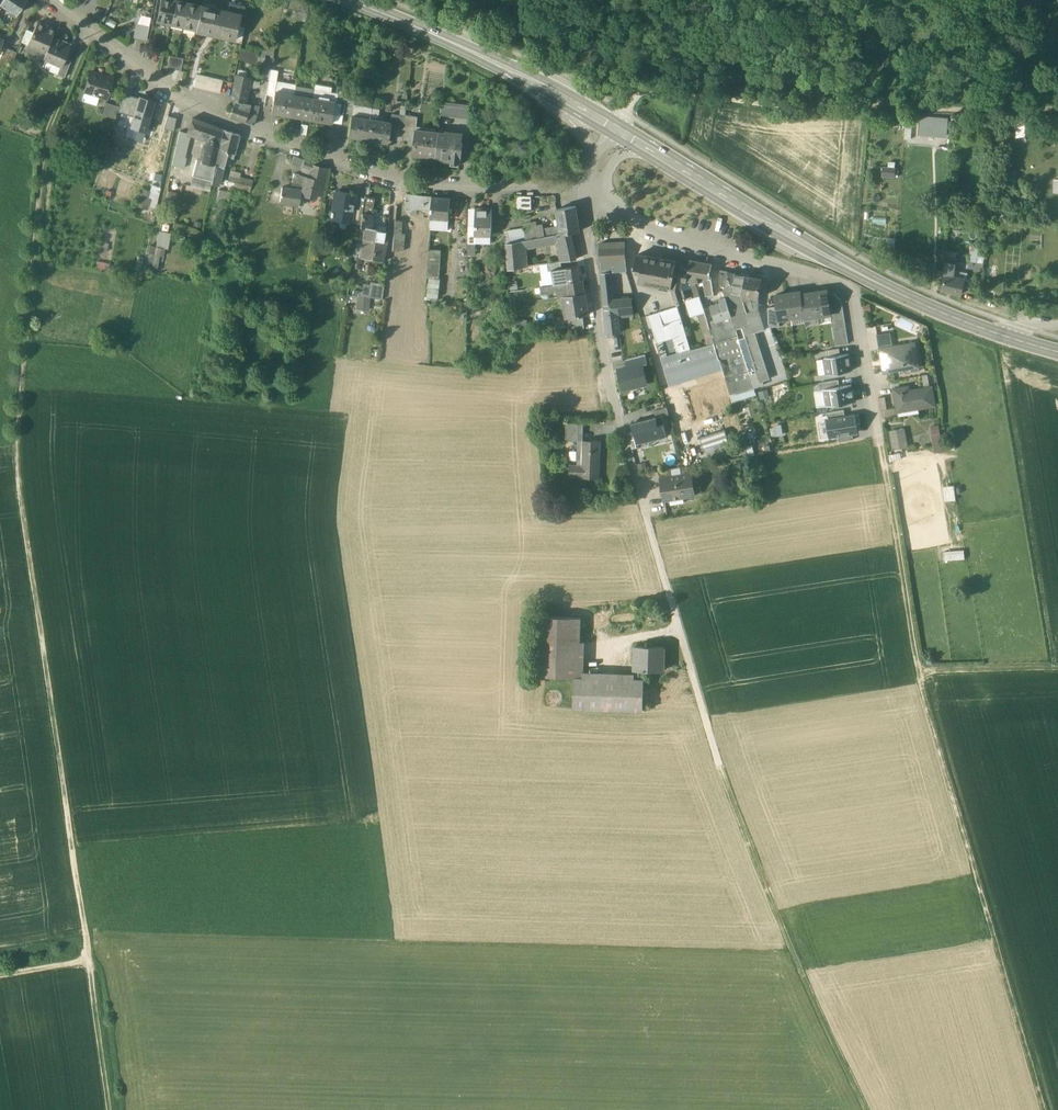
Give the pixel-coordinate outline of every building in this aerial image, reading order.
[(0,3),(1,4),(17,14),(26,0),(2,0),(0,3)] [(175,0),(162,0),(157,21),(170,24),(175,0)] [(188,3),(175,0),(170,24),(183,26),(188,3)] [(201,5),(188,3),(183,26),(196,29),(201,5)] [(241,14),(201,5),(196,29),(196,31),(230,38),(231,33),(237,34),(241,14)] [(56,30),(38,22),(33,32),(28,44),(46,53),(53,36),(56,30)] [(149,26),(137,24),(134,38),(146,40),(149,26)] [(27,30),(22,42),(28,44),(33,32),(27,30)] [(71,44),(53,36),(46,53),(43,59),(55,64),(56,61),(63,64),(65,59),(71,44)] [(17,52),(5,48),(1,59),(12,64),(17,52)] [(257,54),(242,50),(240,58),(248,60),(249,56),(254,57),(254,56),(256,56),(257,54)] [(171,55),(169,68),(182,71),(185,58),(171,55)] [(264,59),(257,57),(255,69),(262,70),(264,59)] [(71,61),(65,59),(63,64),(61,67),(61,66),(57,75),(65,77),(71,61)] [(21,72),(13,68),(10,76),(18,79),(21,72)] [(278,71),(271,70),(269,80),(276,82),(278,71)] [(102,75),(91,72),(85,91),(93,93),(92,95),(106,100),(110,88),(106,87),(109,79),(101,77),(102,75)] [(223,80),(197,74),(194,87),(220,93),(223,80)] [(250,78),(236,75),(231,100),(235,101),(245,103),(246,97),(250,78)] [(276,82),(269,80),(267,94),(274,95),(275,91),(276,82)] [(296,86),(276,82),(275,91),(294,95),(296,86)] [(314,89),(296,86),(294,95),(313,98),(314,89)] [(338,93),(314,89),(313,98),(334,101),(333,107),(336,108),(338,95),(338,93)] [(294,95),(275,91),(274,95),(271,112),(291,115),(294,95)] [(118,113),(133,117),(139,98),(123,94),(118,113)] [(133,117),(130,127),(146,132),(156,99),(140,94),(139,98),(133,117)] [(313,98),(294,95),(291,115),(309,118),(313,98)] [(346,96),(338,95),(336,108),(335,110),(344,112),(346,96)] [(355,98),(346,96),(344,112),(352,113),(355,98)] [(334,101),(313,98),(309,118),(331,122),(333,107),(334,101)] [(252,105),(245,103),(235,101),(234,105),(249,110),(249,112),(256,115),(258,106),(256,105),(252,105)] [(470,104),(442,101),(440,115),(470,118),(470,104)] [(119,107),(106,103),(102,115),(115,119),(119,107)] [(249,110),(234,105),(230,117),(245,122),(249,112),(249,110)] [(256,115),(249,112),(245,122),(253,125),(256,115)] [(400,114),(392,113),(391,122),(390,127),(404,129),(405,115),(400,114)] [(369,118),(351,115),(348,136),(366,139),(369,118)] [(418,116),(405,115),(404,129),(415,131),(415,128),(416,128),(418,116)] [(177,119),(167,116),(164,129),(174,132),(177,119)] [(948,119),(920,116),(918,135),(937,137),(938,130),(947,131),(948,119)] [(214,126),(192,118),(187,133),(189,134),(206,140),(208,141),(214,126)] [(391,122),(369,118),(366,139),(388,142),(390,127),(391,122)] [(223,130),(214,126),(208,141),(206,140),(202,162),(215,164),(223,130)] [(416,128),(415,128),(415,131),(412,154),(436,157),(438,131),(416,128)] [(223,130),(215,164),(223,167),(226,156),(232,157),(233,153),(234,154),(240,135),(223,130)] [(180,131),(171,166),(183,168),(186,158),(183,157),(189,134),(187,133),(180,131)] [(446,132),(438,131),(436,157),(450,159),(450,161),(461,162),(463,142),(462,142),(463,133),(446,131),(446,132)] [(305,160),(294,157),(292,164),(303,167),(305,160)] [(315,164),(305,160),(303,167),(313,171),(315,164)] [(215,164),(202,162),(196,161),(192,176),(212,181),(215,164)] [(223,167),(215,164),(212,181),(212,183),(218,184),(223,167)] [(328,170),(315,166),(316,164),(315,164),(313,171),(311,177),(294,173),(290,189),(282,188),(280,202),(302,205),(304,197),(315,198),(316,194),(322,195),(328,170)] [(884,177),(898,177),(898,167),(884,166),(884,177)] [(252,181),(229,177),(228,179),(225,179),(224,180),(223,180),(222,185),(250,191),(252,181)] [(154,193),(142,189),(138,201),(149,205),(149,206),(154,207),(158,195),(153,193),(154,193)] [(230,193),(218,189),(216,197),(228,200),(230,193)] [(178,193),(168,191),(166,201),(175,202),(178,193)] [(355,194),(335,191),(331,217),(352,220),(353,209),(355,194)] [(432,197),(406,194),(404,208),(412,209),(411,213),(417,213),(417,209),(425,210),(431,211),(432,197)] [(531,196),(516,196),(516,207),(531,207),(531,196)] [(451,198),(432,197),(431,211),(431,217),(430,220),(439,220),(449,221),(451,198)] [(375,200),(361,198),(360,209),(359,213),(363,214),(361,228),(366,228),(371,228),(375,200)] [(575,207),(557,209),(557,211),(558,220),(559,220),(560,227),(561,234),(579,231),(575,207)] [(491,208),(475,208),(475,226),(475,234),(476,234),(483,234),(483,232),(491,232),(491,208)] [(360,209),(353,209),(352,220),(351,224),(357,225),(359,213),(360,209)] [(400,220),(395,220),(394,233),(401,234),(402,226),(400,220)] [(537,226),(506,231),(506,243),(520,241),(525,240),(539,238),(538,229),(537,226)] [(557,227),(543,228),(545,237),(557,235),(561,234),(560,227),(557,228),(557,227)] [(371,228),(366,228),(364,240),(386,243),(388,230),(371,228)] [(149,253),(147,267),(159,269),(161,256),(164,257),(166,246),(168,247),(169,239),(168,239),(169,233),(160,231),(155,254),(149,253)] [(141,241),(150,241),(150,234),(142,233),(141,241)] [(401,234),(394,233),(392,251),(403,252),(405,234),(401,234)] [(570,234),(557,237),(558,243),(562,262),(576,259),(570,234)] [(539,238),(525,240),(526,248),(558,243),(557,237),(557,235),(545,237),(539,238)] [(364,240),(361,258),(369,259),(383,261),(386,243),(364,240)] [(520,241),(506,243),(508,270),(523,267),(521,249),(520,241)] [(624,242),(598,244),(600,261),(599,261),(601,273),(610,273),(628,271),(624,242)] [(982,264),(983,248),(973,247),(972,263),(982,264)] [(440,251),(428,250),(427,276),(438,278),(440,251)] [(676,262),(637,255),(634,268),(641,269),(638,282),(672,288),(676,262)] [(369,259),(361,258),(360,266),(358,266),(357,270),(359,270),(359,272),(368,273),(369,259)] [(712,264),(689,260),(689,265),(686,281),(690,282),(690,281),(695,282),(696,287),(699,286),(696,276),(703,278),(706,297),(714,295),(711,278),(709,277),(712,264)] [(950,263),(945,262),(944,276),(952,278),(954,262),(951,261),(950,263)] [(561,262),(550,264),(550,263),(546,264),(547,272),(551,271),(551,270),(562,268),(561,262)] [(689,265),(676,262),(672,288),(676,303),(685,301),(682,291),(680,290),(682,280),(686,281),(689,265)] [(562,268),(551,270),(551,271),(554,285),(557,284),(580,281),(577,265),(566,267),(567,267),(562,268)] [(727,272),(720,271),(718,280),(719,284),(725,285),(727,272)] [(745,275),(727,272),(725,285),(724,292),(725,298),(736,330),(742,328),(759,382),(768,379),(759,350),(754,333),(751,325),(742,295),(745,275)] [(762,278),(745,275),(742,295),(758,298),(762,278)] [(944,276),(941,289),(961,294),(964,280),(952,278),(944,276)] [(440,279),(429,278),(427,297),(438,298),(440,279)] [(611,279),(601,280),(606,318),(621,317),(633,316),(631,299),(613,300),(612,288),(611,279)] [(580,281),(557,284),(558,292),(559,297),(566,296),(585,293),(583,280),(580,281)] [(695,299),(688,301),(692,315),(699,313),(709,345),(714,344),(710,330),(696,287),(695,282),(690,281),(690,282),(695,299)] [(378,285),(366,283),(365,286),(365,288),(363,295),(382,299),(384,286),(378,286),(378,285)] [(554,285),(540,287),(541,294),(558,292),(557,284),(554,285)] [(523,290),(509,292),(510,304),(514,304),(514,299),(516,299),(516,295),(524,294),(523,290)] [(827,291),(814,293),(818,317),(831,314),(830,314),(829,307),(827,294),(827,291)] [(801,292),(787,294),(791,318),(804,316),(801,295),(801,292)] [(585,293),(566,296),(567,302),(564,303),(566,319),(567,318),(583,316),(588,315),(585,293)] [(801,295),(804,316),(804,319),(818,317),(814,293),(801,295)] [(834,293),(827,294),(829,307),(842,305),(841,301),(834,293)] [(787,294),(774,296),(776,307),(778,320),(791,318),(787,294)] [(758,298),(742,295),(751,325),(754,333),(764,330),(757,305),(758,298)] [(736,330),(725,298),(720,299),(721,303),(711,306),(715,321),(711,322),(713,329),(710,330),(714,344),(719,359),(722,358),(727,376),(725,377),(730,395),(754,388),(736,330)] [(514,304),(510,304),(512,327),(521,327),(522,319),(515,320),(514,304)] [(842,305),(829,307),(830,314),(843,312),(842,305)] [(677,307),(648,316),(651,328),(681,319),(677,307)] [(776,307),(768,308),(768,323),(770,328),(779,326),(778,320),(776,307)] [(843,312),(830,314),(831,314),(831,320),(844,318),(843,312)] [(583,316),(567,318),(569,328),(585,329),(583,316)] [(621,317),(606,318),(607,334),(619,333),(618,322),(621,322),(621,317)] [(844,318),(831,320),(832,327),(845,325),(844,318)] [(681,319),(651,328),(656,342),(672,337),(678,355),(691,351),(685,333),(681,319)] [(845,325),(832,327),(833,333),(846,331),(845,325)] [(846,331),(833,333),(834,340),(847,338),(846,331)] [(890,333),(877,335),(879,348),(882,348),(893,346),(890,333)] [(847,338),(834,340),(836,346),(848,344),(847,338)] [(893,346),(882,348),(884,361),(888,360),(889,364),(887,364),(888,370),(893,369),(893,372),(905,370),(904,365),(919,363),(919,362),(917,362),(915,348),(916,348),(916,347),(906,348),(905,345),(908,345),(908,343),(893,346)] [(709,345),(691,351),(678,355),(661,360),(668,382),(721,366),(719,359),(714,344),(709,345)] [(827,351),(828,357),(841,355),(840,349),(827,351)] [(825,357),(828,375),(851,371),(851,369),(849,354),(841,355),(828,357),(825,357)] [(645,355),(626,360),(628,367),(642,364),(642,365),(647,363),(645,355)] [(628,367),(618,369),(623,390),(647,384),(642,365),(642,364),(628,367)] [(839,380),(820,383),(821,390),(823,390),(841,387),(839,380)] [(823,390),(826,406),(854,402),(851,386),(841,387),(823,390)] [(911,386),(894,389),(898,416),(919,413),(918,409),(935,406),(932,387),(911,390),(911,386)] [(666,407),(654,411),(655,417),(662,415),(662,416),(669,415),(666,407)] [(844,410),(828,413),(829,419),(845,417),(844,410)] [(655,417),(631,423),(633,432),(636,443),(637,443),(667,436),(662,416),(662,415),(655,417)] [(829,419),(827,420),(829,437),(838,436),(852,434),(857,433),(854,415),(845,417),(829,419)] [(579,423),(566,423),(566,442),(579,442),(579,423)] [(938,426),(932,427),(934,440),(932,442),(933,447),(942,446),(938,426)] [(903,429),(891,431),(894,449),(900,448),(900,449),(906,448),(906,447),(907,447),(903,429)] [(700,439),(704,450),(727,442),(723,431),(700,439)] [(633,432),(628,434),(632,449),(638,447),(637,443),(636,443),(633,432)] [(852,434),(838,436),(839,442),(853,440),(852,434)] [(601,441),(583,441),(582,466),(570,465),(569,477),(581,478),(581,479),(600,479),(601,441)] [(691,474),(661,479),(664,500),(694,495),(691,474)] [(956,485),(945,486),(947,501),(958,500),(956,485)] [(946,560),(966,559),(966,550),(946,551),(946,560)] [(581,618),(537,616),(535,676),(574,677),(579,678),(581,618)] [(664,647),(635,646),(635,670),(644,670),(663,671),(664,647)] [(644,670),(635,670),(634,679),(644,680),(644,670)] [(579,678),(574,677),(573,707),(643,710),(644,680),(634,679),(579,678)]
